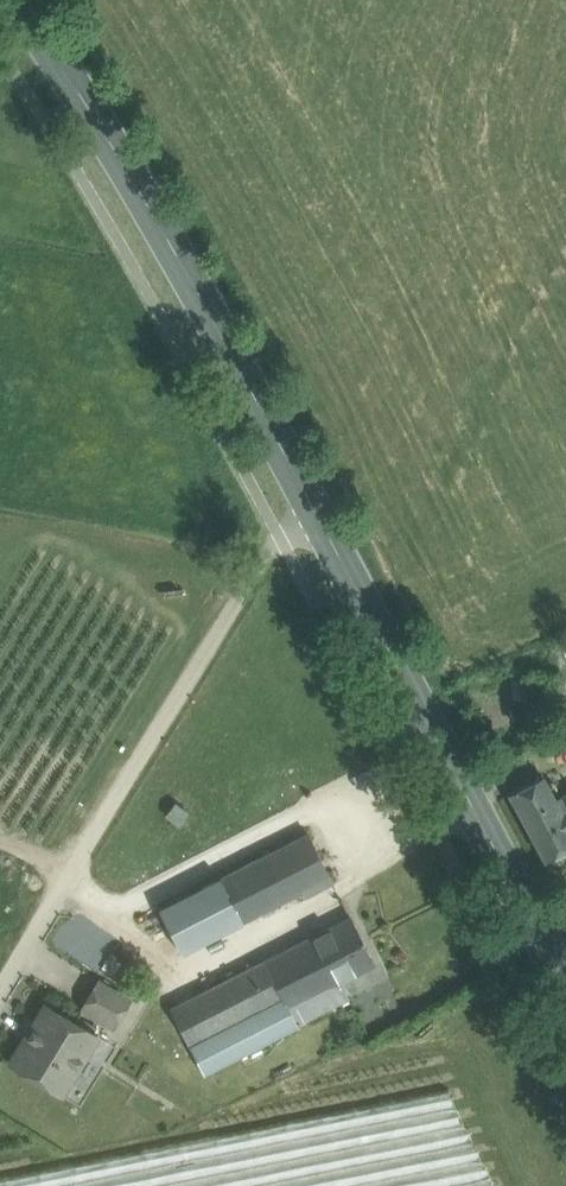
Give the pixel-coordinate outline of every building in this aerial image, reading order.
[(561,796),(553,782),(548,785),(542,775),(509,792),(545,859),(565,848),(565,794),(561,796)] [(285,797),(272,804),(281,821),(294,814),(285,797)] [(309,832),(177,900),(196,938),(241,915),(243,920),(303,890),(306,895),(334,881),(309,832)] [(177,900),(160,908),(179,946),(196,938),(177,900)] [(351,916),(264,961),(283,998),(288,1009),(341,982),(375,964),(351,916)] [(264,961),(200,993),(219,1031),(283,998),(264,961)] [(130,999),(99,979),(82,1008),(113,1027),(130,999)] [(341,982),(288,1009),(297,1025),(349,999),(341,982)] [(219,1031),(200,993),(171,1008),(204,1074),(298,1026),(297,1025),(288,1009),(283,998),(219,1031)] [(98,1034),(46,1003),(10,1063),(61,1094),(98,1034)]
